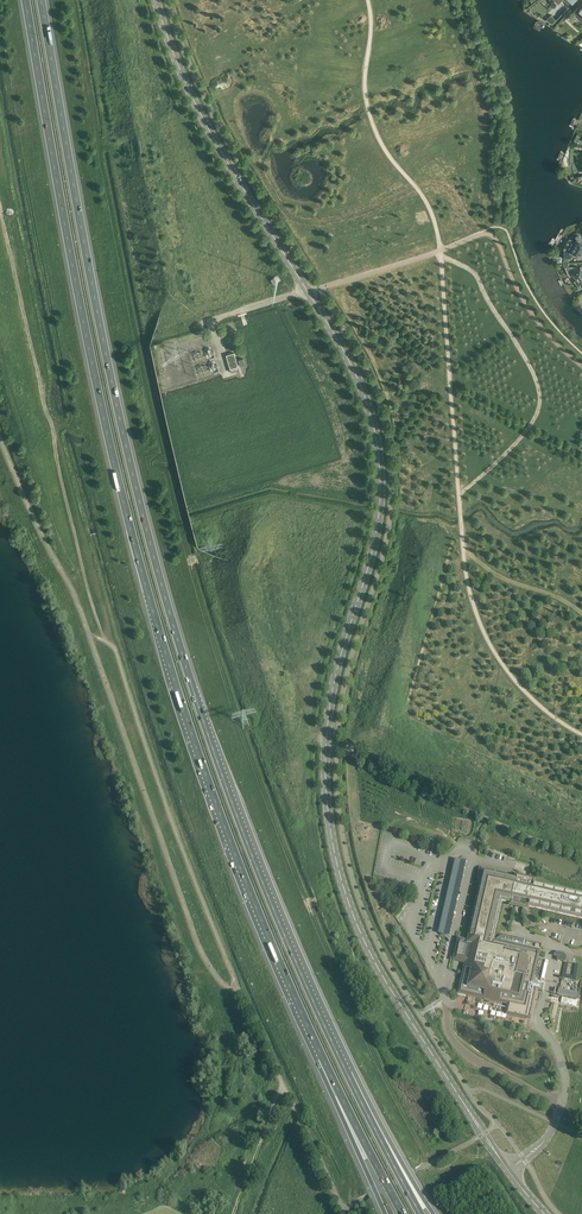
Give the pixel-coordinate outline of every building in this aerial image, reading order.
[(556,20),(551,15),(546,20),(553,24),(556,20)] [(571,251),(564,251),(565,259),(572,258),(574,254),(580,257),(581,252),(581,242),(580,241),(581,240),(581,239),(581,237),(580,237),(579,236),(578,236),(577,236),(576,237),(576,238),(575,239),(576,240),(577,241),(571,251)] [(565,267),(568,273),(570,276),(573,274),(579,281),(576,284),(580,289),(581,287),(581,269),(581,267),(578,269),(576,267),(565,267)] [(230,369),(238,366),(234,353),(226,355),(230,369)] [(454,960),(459,961),(467,963),(466,965),(463,979),(462,983),(460,992),(484,997),(484,999),(489,1000),(489,998),(516,1004),(513,1015),(529,1019),(530,1019),(534,1000),(536,991),(543,992),(544,987),(531,984),(535,966),(537,956),(539,951),(523,948),(525,940),(503,935),(497,939),(497,940),(495,940),(494,944),(492,943),(502,899),(506,900),(506,901),(512,902),(511,905),(516,906),(523,907),(528,908),(529,907),(581,919),(581,895),(534,884),(535,881),(529,880),(520,878),(517,877),(517,880),(485,872),(486,870),(480,869),(478,879),(483,880),(470,938),(469,941),(464,940),(459,939),(455,955),(454,960)] [(554,955),(554,956),(558,957),(557,961),(566,963),(567,957),(564,953),(558,952),(554,955)] [(558,994),(576,999),(577,994),(559,989),(558,994)]
